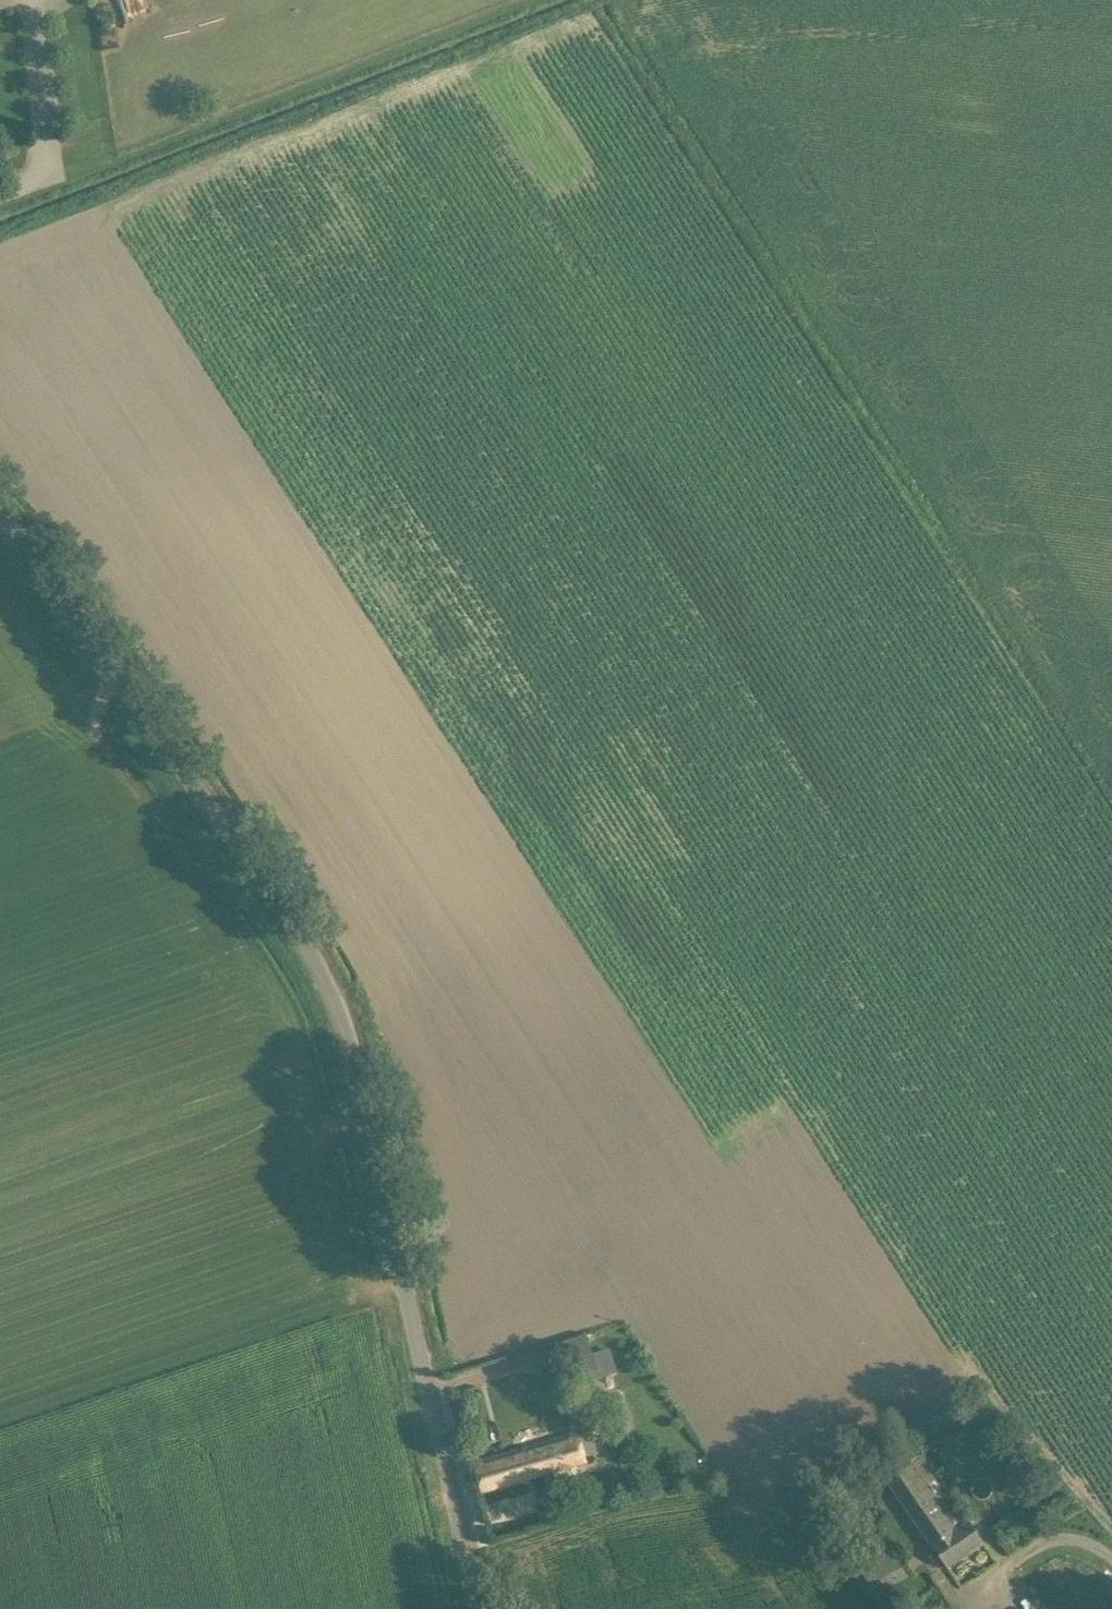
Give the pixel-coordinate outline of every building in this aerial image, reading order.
[(144,11),(142,0),(119,0),(122,16),(144,11)] [(568,1359),(575,1387),(600,1381),(593,1352),(568,1359)] [(579,1434),(495,1456),(474,1462),(483,1491),(504,1485),(587,1463),(584,1454),(593,1451),(589,1437),(580,1439),(579,1434)] [(890,1479),(936,1550),(948,1568),(985,1543),(973,1525),(927,1455),(890,1479)] [(677,1485),(676,1475),(667,1476),(669,1486),(677,1485)] [(554,1510),(558,1522),(569,1518),(566,1507),(554,1510)] [(899,1548),(878,1561),(862,1571),(871,1587),(908,1567),(899,1548)]
